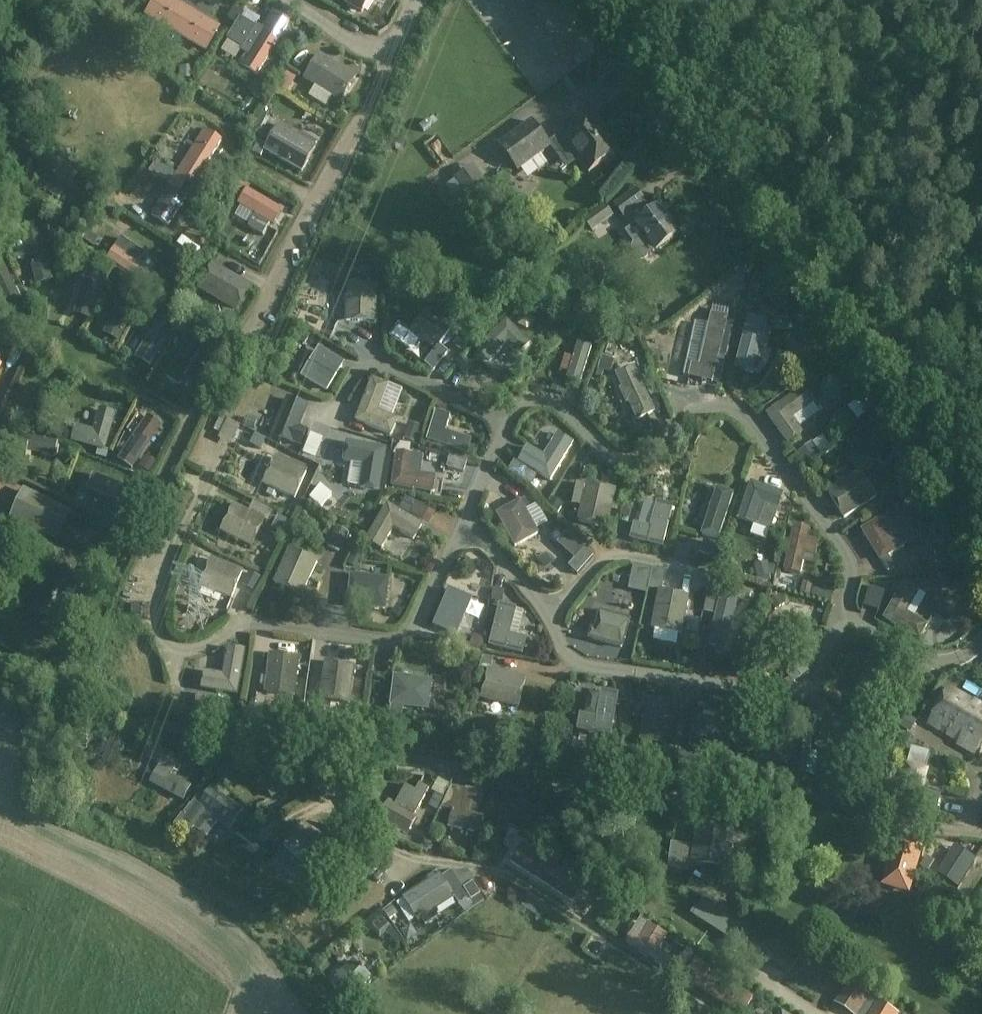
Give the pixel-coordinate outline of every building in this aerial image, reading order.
[(145,15),(208,51),(222,26),(210,18),(219,2),(216,0),(155,0),(145,15)] [(360,15),(368,0),(334,0),(360,15)] [(258,24),(257,26),(241,17),(228,39),(243,48),(242,51),(246,53),(239,64),(258,75),(291,21),(273,9),(263,27),(258,24)] [(321,57),(307,80),(342,102),(357,79),(321,57)] [(283,63),(275,83),(292,89),(299,69),(283,63)] [(190,77),(190,66),(181,66),(181,77),(190,77)] [(267,87),(256,78),(248,88),(259,97),(267,87)] [(556,136),(559,140),(575,161),(588,152),(598,165),(626,144),(603,112),(577,131),(572,124),(556,136)] [(559,140),(556,136),(540,115),(508,138),(527,164),(559,140)] [(279,126),(265,151),(302,172),(316,148),(279,126)] [(204,130),(177,173),(156,161),(150,172),(170,184),(150,216),(169,228),(223,141),(204,130)] [(455,180),(447,185),(460,202),(468,197),(478,211),(497,197),(474,166),(455,180)] [(248,189),(251,185),(241,179),(234,190),(244,195),(248,189)] [(244,195),(238,204),(256,215),(249,227),(263,235),(270,223),(274,226),(283,210),(248,189),(244,195)] [(637,191),(618,206),(628,219),(633,227),(627,232),(635,242),(634,248),(634,251),(639,257),(643,259),(646,258),(657,249),(658,251),(680,235),(661,208),(653,214),(646,205),(647,205),(637,191)] [(584,219),(592,231),(614,216),(606,204),(584,219)] [(77,228),(73,235),(79,239),(84,231),(77,228)] [(40,230),(24,233),(36,286),(54,282),(40,230)] [(87,231),(82,239),(94,247),(100,239),(87,231)] [(138,262),(144,253),(144,252),(122,237),(108,259),(145,285),(154,272),(150,270),(138,262)] [(65,242),(65,251),(75,252),(75,243),(65,242)] [(224,257),(211,280),(245,300),(259,278),(224,257)] [(0,264),(0,297),(11,320),(28,313),(3,263),(0,264)] [(372,280),(373,268),(361,267),(361,274),(364,277),(367,280),(372,280)] [(88,268),(75,315),(91,320),(104,273),(88,268)] [(115,270),(110,278),(120,284),(125,275),(115,270)] [(347,283),(346,323),(378,323),(378,283),(347,283)] [(126,286),(102,332),(120,341),(143,295),(126,286)] [(430,308),(412,332),(436,350),(454,326),(430,308)] [(162,315),(135,359),(151,369),(178,325),(176,324),(181,315),(173,310),(168,319),(162,315)] [(692,364),(689,377),(713,382),(719,356),(728,319),(728,317),(712,313),(700,365),(692,364)] [(750,318),(737,369),(754,373),(755,369),(757,371),(764,362),(758,357),(761,344),(767,346),(771,330),(765,329),(767,322),(750,318)] [(508,319),(477,349),(489,361),(507,344),(518,356),(531,344),(508,319)] [(734,320),(728,319),(719,356),(726,358),(734,320)] [(788,331),(787,319),(775,320),(776,332),(788,331)] [(300,330),(297,336),(306,341),(311,334),(301,328),(300,330)] [(462,333),(455,342),(464,348),(470,339),(462,333)] [(566,355),(561,370),(569,373),(568,377),(582,382),(593,347),(579,343),(574,358),(566,355)] [(173,368),(168,377),(171,378),(181,384),(184,379),(200,352),(187,344),(184,349),(173,368)] [(319,349),(302,375),(328,391),(344,365),(319,349)] [(604,357),(600,367),(611,371),(614,361),(604,357)] [(466,358),(458,367),(466,374),(474,365),(466,358)] [(633,368),(619,374),(639,418),(654,412),(633,368)] [(671,391),(682,391),(682,373),(671,373),(671,391)] [(373,379),(357,421),(392,434),(398,419),(378,411),(388,385),(373,379)] [(555,379),(552,389),(563,393),(567,384),(555,379)] [(785,403),(768,414),(788,443),(803,433),(799,427),(793,418),(795,417),(814,404),(817,402),(807,387),(785,403)] [(288,396),(272,436),(295,445),(295,444),(303,447),(310,429),(301,426),(310,405),(288,396)] [(76,426),(71,443),(98,451),(96,457),(107,459),(108,452),(107,451),(117,414),(99,410),(94,431),(76,426)] [(436,411),(427,440),(469,453),(473,440),(446,431),(451,416),(436,411)] [(244,424),(255,428),(258,421),(246,417),(244,424)] [(147,418),(120,459),(134,471),(162,427),(147,418)] [(239,427),(227,420),(218,439),(230,445),(239,427)] [(411,423),(406,436),(417,440),(421,427),(411,423)] [(529,445),(519,462),(551,482),(575,443),(558,433),(545,455),(529,445)] [(16,436),(13,450),(18,452),(17,457),(26,459),(27,453),(55,458),(58,443),(16,436)] [(256,436),(253,443),(261,447),(265,440),(256,436)] [(349,443),(346,460),(366,463),(362,487),(378,490),(386,449),(349,443)] [(821,454),(820,453),(813,444),(812,443),(799,452),(807,464),(821,454)] [(395,466),(392,486),(434,492),(436,476),(411,472),(414,455),(397,452),(395,466)] [(157,461),(147,456),(141,466),(151,471),(157,461)] [(277,456),(263,485),(296,500),(309,471),(277,456)] [(467,463),(450,458),(448,468),(464,473),(467,463)] [(515,462),(510,472),(532,485),(537,476),(515,462)] [(92,472),(88,488),(129,497),(131,481),(92,472)] [(860,473),(829,493),(845,517),(876,497),(860,473)] [(51,481),(48,488),(59,493),(62,485),(51,481)] [(324,502),(333,494),(324,483),(315,491),(324,502)] [(581,506),(578,522),(609,529),(617,490),(586,483),(586,484),(581,506)] [(752,483),(740,517),(755,523),(769,528),(770,529),(778,508),(783,494),(752,483)] [(718,488),(702,534),(718,540),(734,494),(718,488)] [(25,490),(10,520),(28,528),(25,533),(44,542),(46,537),(57,542),(72,512),(25,490)] [(401,507),(411,513),(417,502),(407,496),(401,507)] [(555,497),(548,507),(559,514),(565,503),(555,497)] [(517,502),(496,513),(515,547),(540,534),(522,501),(522,499),(517,502)] [(411,513),(411,514),(424,521),(431,509),(417,502),(411,513)] [(634,524),(630,540),(663,548),(674,506),(657,502),(656,505),(651,527),(651,529),(639,526),(634,524)] [(388,504),(368,539),(382,547),(394,527),(414,538),(423,524),(388,504)] [(235,505),(222,531),(252,546),(265,520),(249,512),(235,505)] [(900,507),(863,530),(881,560),(897,551),(905,546),(896,531),(910,522),(900,507)] [(279,515),(272,528),(284,534),(291,521),(279,515)] [(0,544),(0,561),(19,570),(25,558),(53,571),(63,553),(9,527),(0,544)] [(338,527),(328,546),(340,552),(350,534),(338,527)] [(794,527),(785,571),(800,574),(803,563),(805,553),(817,556),(820,542),(808,540),(810,531),(794,527)] [(567,533),(557,543),(576,560),(570,566),(578,574),(594,557),(585,549),(567,533)] [(705,540),(701,553),(714,557),(718,545),(705,540)] [(291,548),(276,582),(302,594),(318,560),(291,548)] [(357,569),(363,558),(354,553),(348,564),(357,569)] [(895,567),(890,558),(883,562),(888,571),(895,567)] [(213,559),(202,586),(232,598),(243,571),(213,559)] [(476,561),(476,576),(491,576),(492,562),(476,561)] [(769,562),(757,565),(760,578),(772,576),(769,562)] [(255,574),(248,580),(253,587),(261,582),(255,574)] [(352,575),(349,604),(385,608),(388,579),(352,575)] [(804,581),(801,595),(810,597),(813,583),(804,581)] [(816,582),(812,596),(832,602),(836,588),(816,582)] [(905,584),(885,619),(920,639),(928,626),(914,618),(927,596),(919,592),(905,584)] [(472,599),(447,588),(432,625),(455,635),(472,599)] [(870,588),(864,607),(879,612),(886,593),(870,588)] [(494,589),(492,599),(504,601),(505,591),(494,589)] [(750,602),(752,592),(740,589),(738,597),(722,592),(722,594),(717,615),(710,644),(725,648),(738,599),(750,602)] [(680,631),(686,599),(662,594),(656,626),(680,631)] [(782,597),(770,603),(773,608),(774,610),(777,609),(786,604),(782,597)] [(142,605),(133,604),(132,614),(142,614),(142,605)] [(500,606),(490,646),(523,654),(527,639),(510,635),(517,610),(500,606)] [(591,628),(588,640),(623,649),(631,620),(599,612),(595,629),(591,628)] [(131,624),(152,626),(153,616),(132,614),(131,624)] [(764,651),(762,661),(778,665),(784,638),(799,642),(802,626),(800,625),(786,622),(771,619),(764,651)] [(474,634),(470,647),(483,649),(485,637),(474,634)] [(243,688),(251,643),(233,640),(229,667),(210,663),(207,682),(243,688)] [(278,646),(272,683),(301,687),(306,651),(278,646)] [(332,654),(327,691),(356,695),(361,658),(332,654)] [(483,655),(481,666),(492,668),(494,657),(483,655)] [(871,664),(856,692),(885,707),(893,707),(899,694),(897,694),(904,681),(871,664)] [(439,703),(442,678),(442,674),(403,670),(399,700),(402,700),(401,709),(411,710),(413,700),(439,703)] [(490,670),(483,698),(519,707),(526,679),(490,670)] [(219,689),(203,686),(201,697),(217,699),(219,689)] [(601,690),(597,717),(580,714),(577,730),(590,733),(589,736),(611,739),(619,693),(601,690)] [(933,724),(978,750),(981,743),(981,710),(951,692),(933,724)] [(647,700),(640,742),(665,746),(665,744),(672,704),(648,700),(647,700)] [(266,711),(243,707),(241,724),(264,728),(266,711)] [(318,716),(306,713),(305,723),(317,725),(318,716)] [(361,714),(350,713),(349,725),(360,726),(361,714)] [(696,717),(692,746),(728,752),(732,723),(696,717)] [(149,723),(146,731),(152,733),(155,725),(149,723)] [(161,732),(153,748),(166,755),(155,774),(179,787),(189,792),(197,776),(176,766),(185,750),(173,743),(175,740),(161,732)] [(677,749),(666,747),(665,756),(676,758),(677,749)] [(268,756),(251,766),(271,798),(298,782),(284,759),(274,765),(268,756)] [(906,763),(899,783),(924,791),(930,770),(906,763)] [(424,778),(426,773),(427,771),(398,766),(397,769),(397,773),(424,778)] [(448,768),(439,786),(451,792),(452,790),(460,770),(448,768)] [(221,771),(216,777),(222,782),(227,775),(221,771)] [(397,799),(388,816),(416,831),(425,814),(421,812),(431,794),(413,785),(404,803),(397,799)] [(212,787),(198,807),(204,811),(193,827),(207,838),(219,822),(230,830),(244,810),(212,787)] [(453,810),(450,826),(480,833),(484,817),(477,816),(482,793),(469,790),(463,813),(453,810)] [(757,819),(755,833),(786,836),(787,823),(787,821),(757,818),(757,819)] [(692,861),(692,863),(739,869),(740,866),(741,857),(738,856),(740,845),(731,844),(733,832),(700,828),(697,828),(695,844),(692,861)] [(436,833),(430,846),(435,848),(441,835),(436,833)] [(332,863),(300,834),(286,849),(288,851),(294,856),(284,867),(301,882),(310,872),(318,879),(332,863)] [(896,836),(881,886),(910,894),(925,842),(907,837),(896,834),(896,836)] [(550,840),(542,845),(549,853),(556,847),(550,840)] [(672,843),(669,868),(688,871),(689,862),(691,862),(693,845),(672,843)] [(524,844),(512,863),(538,881),(543,874),(539,870),(544,862),(542,861),(544,858),(524,844)] [(977,859),(954,844),(935,874),(958,888),(977,859)] [(543,874),(538,881),(573,903),(583,887),(544,862),(539,870),(543,874)] [(461,903),(463,902),(482,889),(472,873),(457,876),(452,868),(443,874),(442,873),(405,896),(421,921),(458,897),(461,903)] [(704,897),(709,888),(693,879),(688,887),(704,897)] [(504,894),(514,902),(524,891),(514,882),(504,894)] [(741,908),(756,906),(755,893),(739,895),(741,908)] [(530,896),(523,908),(540,919),(547,908),(530,896)] [(409,916),(400,901),(392,906),(397,913),(401,910),(406,918),(409,916)] [(732,907),(717,931),(733,942),(749,917),(732,907)] [(382,917),(373,926),(380,934),(389,926),(382,917)] [(382,933),(393,946),(404,937),(393,925),(382,933)] [(632,934),(626,944),(666,968),(672,960),(657,951),(665,938),(648,928),(641,939),(632,934)] [(760,931),(749,947),(790,973),(800,956),(760,931)] [(363,951),(344,970),(359,984),(361,982),(362,983),(378,967),(363,951)] [(684,978),(738,1013),(745,1013),(754,1000),(726,982),(720,991),(703,980),(710,970),(696,960),(684,978)] [(834,1003),(852,1013),(899,1013),(848,981),(834,1003)]
